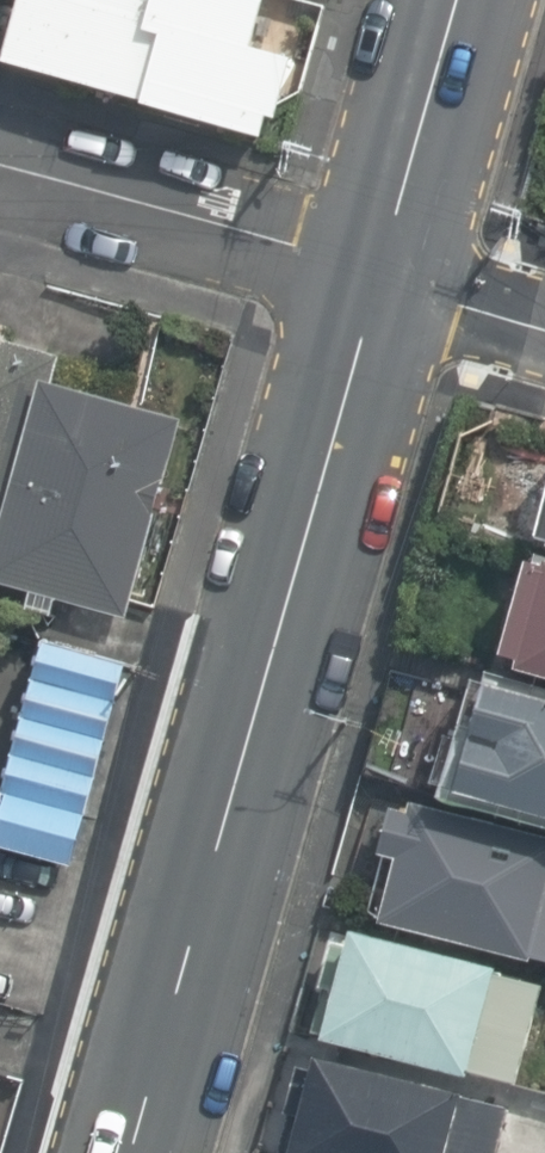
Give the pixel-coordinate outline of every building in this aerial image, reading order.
[(118,95),(144,0),(0,0),(0,63),(118,95)] [(256,0),(144,0),(118,95),(290,142),(324,19),(256,0)] [(178,409),(46,373),(53,349),(0,334),(0,577),(123,611),(178,409)] [(498,507),(544,522),(544,396),(535,392),(498,507)] [(449,641),(544,670),(544,551),(481,532),(449,641)] [(57,862),(109,653),(5,627),(0,646),(0,848),(57,862)] [(400,763),(544,807),(544,690),(433,656),(400,763)] [(539,839),(534,857),(358,805),(346,844),(363,848),(346,905),(544,965),(544,841),(539,839)] [(311,911),(281,1012),(513,1081),(543,981),(311,911)] [(250,1132),(324,1152),(544,1152),(544,1145),(503,1133),(511,1106),(274,1038),(250,1132)]
